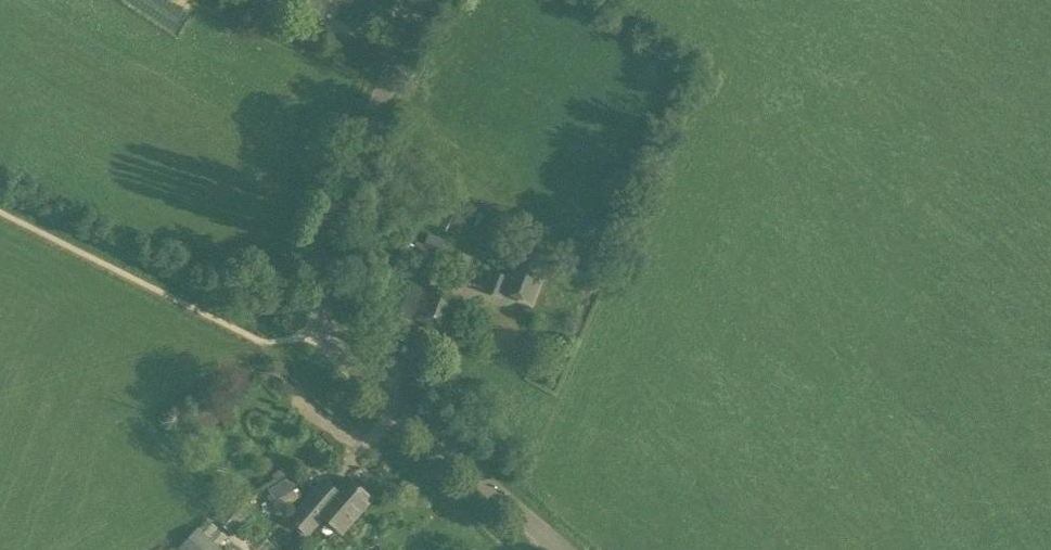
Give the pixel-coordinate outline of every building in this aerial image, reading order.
[(322,14),(328,0),(287,0),(322,14)] [(517,250),(506,277),(491,272),(483,292),(500,298),(502,293),(531,304),(547,261),(517,250)] [(231,277),(238,280),(242,272),(235,269),(231,277)] [(444,304),(421,296),(412,320),(446,333),(459,299),(448,295),(444,304)] [(191,439),(219,422),(209,407),(182,424),(191,439)] [(286,478),(267,490),(275,502),(294,490),(286,478)] [(346,478),(335,490),(323,479),(287,519),(308,537),(323,520),(340,534),(370,498),(346,478)] [(197,528),(178,549),(180,549),(221,549),(197,528)]
